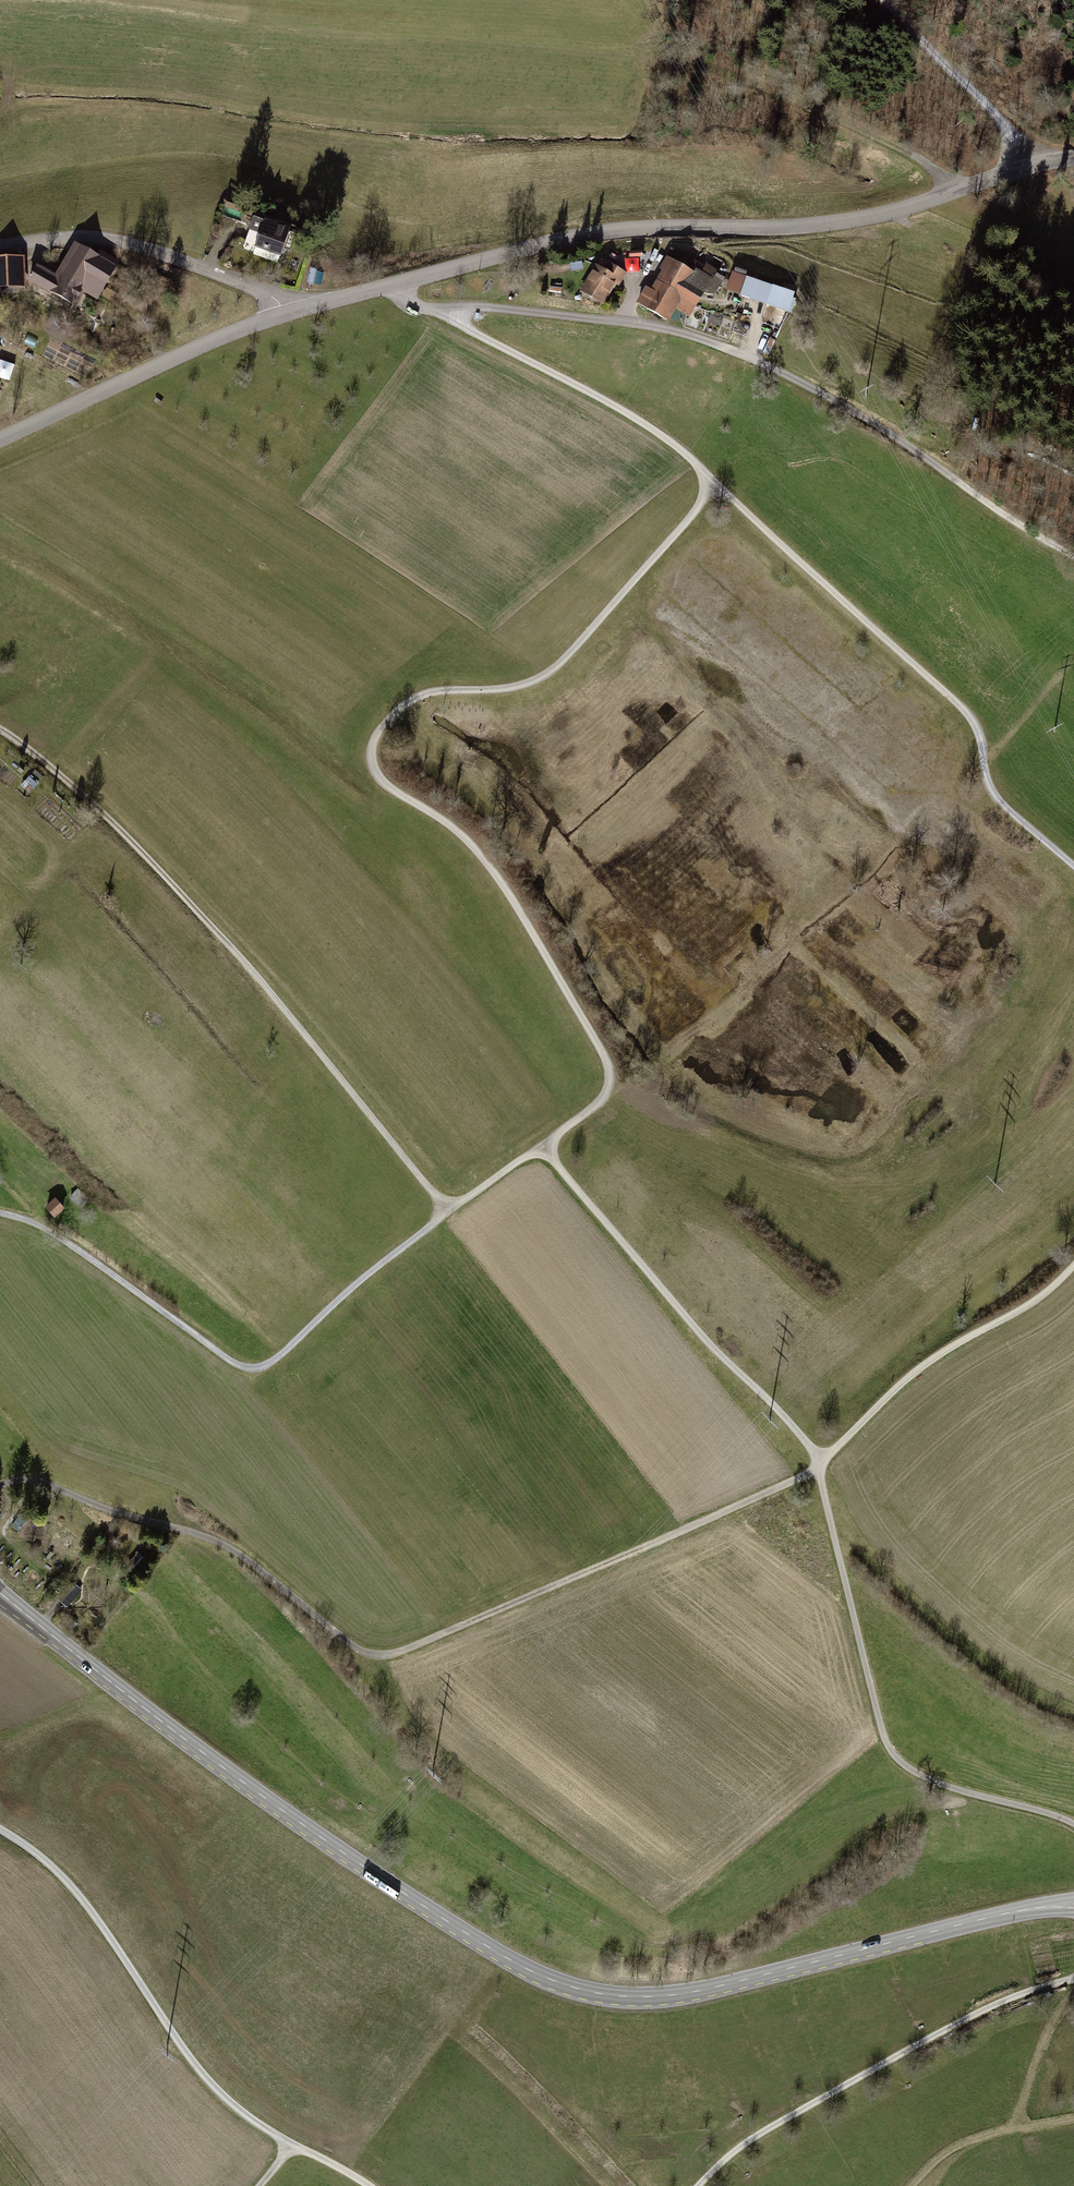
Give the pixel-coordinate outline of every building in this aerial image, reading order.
[(270,222),(252,215),(249,224),(256,227),(250,245),(261,249),(258,258),(282,266),(296,228),(270,219),(270,222)] [(101,261),(76,247),(59,278),(89,294),(103,302),(123,267),(104,256),(101,261)] [(641,291),(632,307),(664,326),(672,313),(686,321),(708,283),(711,285),(717,275),(704,267),(701,272),(669,253),(663,263),(657,273),(660,275),(648,295),(641,291)] [(26,258),(0,259),(0,292),(28,291),(26,258)] [(592,269),(576,297),(599,310),(611,289),(614,291),(622,277),(605,267),(601,273),(592,269)] [(80,310),(89,294),(59,278),(41,268),(33,284),(80,310)] [(323,276),(316,274),(312,286),(318,289),(323,276)] [(791,297),(744,282),(738,302),(785,316),(791,297)] [(41,786),(32,779),(24,789),(33,796),(41,786)] [(62,1210),(52,1198),(42,1207),(52,1219),(62,1210)]
